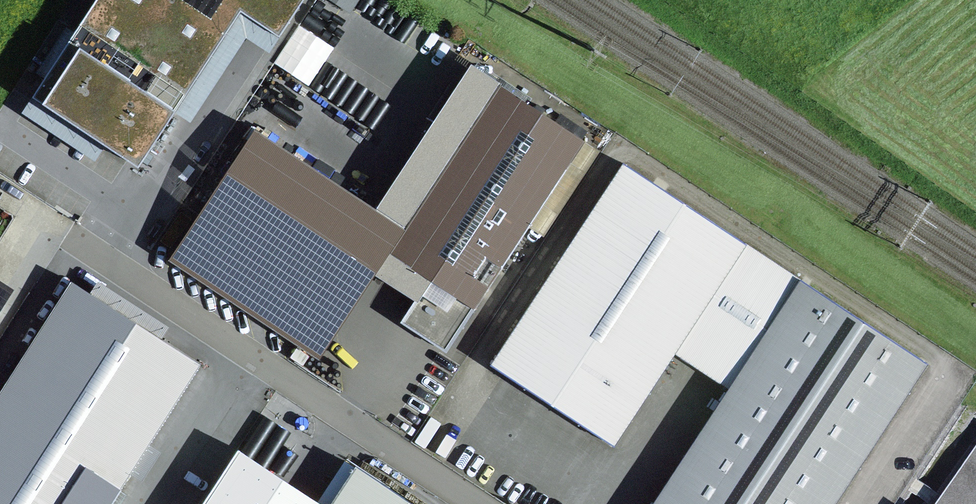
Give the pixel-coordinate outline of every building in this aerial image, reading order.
[(75,33),(66,27),(35,73),(44,79),(32,98),(105,146),(138,168),(175,113),(241,12),(279,38),(304,0),(96,0),(75,33)] [(350,13),(358,0),(350,0),(349,0),(330,0),(350,13)] [(175,113),(190,123),(246,38),(269,53),(279,38),(241,12),(175,113)] [(315,81),(341,44),(307,22),(260,91),(286,108),(308,76),(315,81)] [(460,88),(487,106),(500,86),(473,68),(460,88)] [(401,322),(446,352),(529,227),(585,141),(500,86),(487,106),(460,88),(424,143),(451,161),(389,253),(429,280),(417,298),(401,322)] [(95,162),(105,146),(32,98),(22,113),(95,162)] [(299,345),(385,216),(378,211),(254,130),(169,260),(299,345)] [(529,227),(545,237),(601,152),(585,141),(529,227)] [(429,280),(389,253),(451,161),(424,143),(378,211),(385,216),(299,345),(320,359),(377,272),(417,298),(429,280)] [(613,446),(680,345),(735,381),(653,503),(834,503),(927,363),(623,164),(491,365),(613,446)] [(179,351),(188,337),(99,280),(90,293),(179,351)] [(200,364),(179,351),(90,293),(72,282),(0,394),(0,503),(110,503),(130,473),(149,444),(200,364)] [(130,473),(144,482),(163,453),(149,444),(130,473)] [(936,503),(975,503),(975,447),(936,503)] [(355,468),(339,457),(309,503),(331,503),(355,468)] [(356,467),(355,468),(331,503),(413,503),(356,467)]
